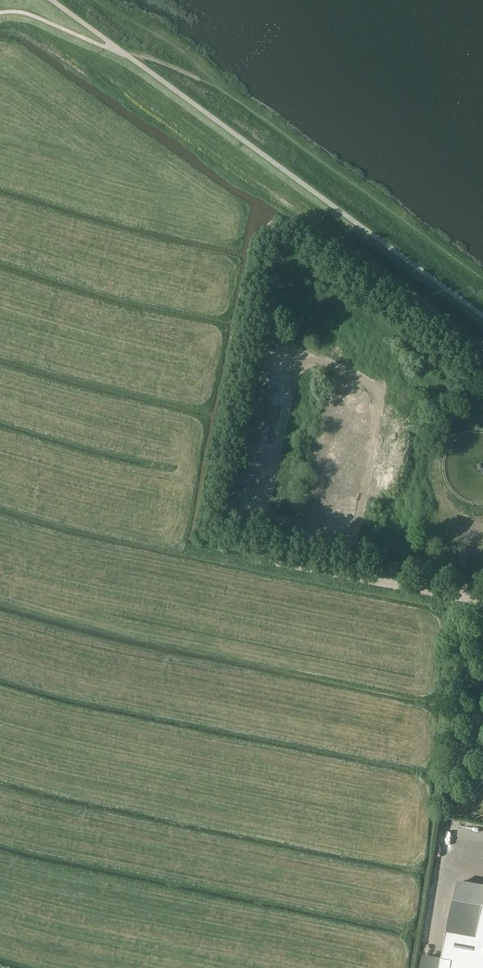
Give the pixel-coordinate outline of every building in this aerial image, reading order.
[(457,882),(454,903),(482,908),(482,887),(457,882)] [(454,903),(443,961),(423,958),(421,967),(482,967),(482,908),(454,903)]
